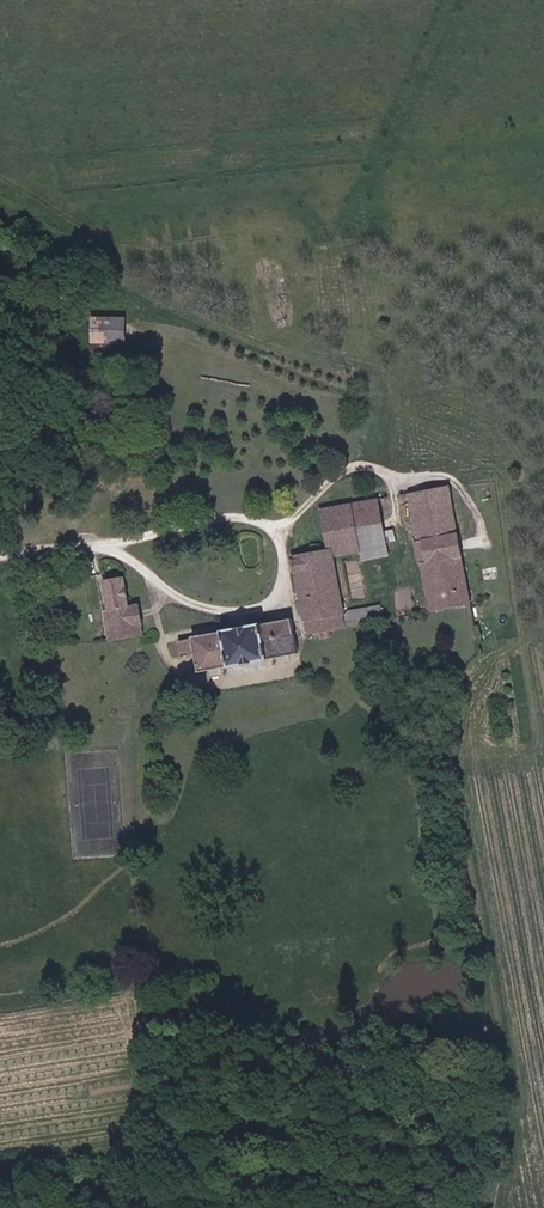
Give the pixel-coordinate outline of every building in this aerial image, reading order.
[(108,307),(104,328),(133,333),(136,312),(108,307)] [(130,354),(133,333),(104,328),(101,349),(130,354)] [(429,562),(464,553),(453,499),(385,514),(410,635),(457,625),(444,575),(433,577),(429,562)] [(366,518),(328,527),(337,568),(374,560),(366,518)] [(457,625),(478,620),(464,553),(429,562),(433,577),(444,575),(457,625)] [(353,636),(337,568),(301,577),(318,655),(320,657),(384,641),(381,630),(353,636)] [(108,635),(116,670),(151,662),(146,635),(138,636),(131,606),(109,611),(113,633),(108,635)] [(185,638),(177,640),(181,655),(189,653),(185,638)] [(200,678),(204,699),(300,676),(292,642),(197,663),(197,669),(189,671),(190,679),(200,678)]
